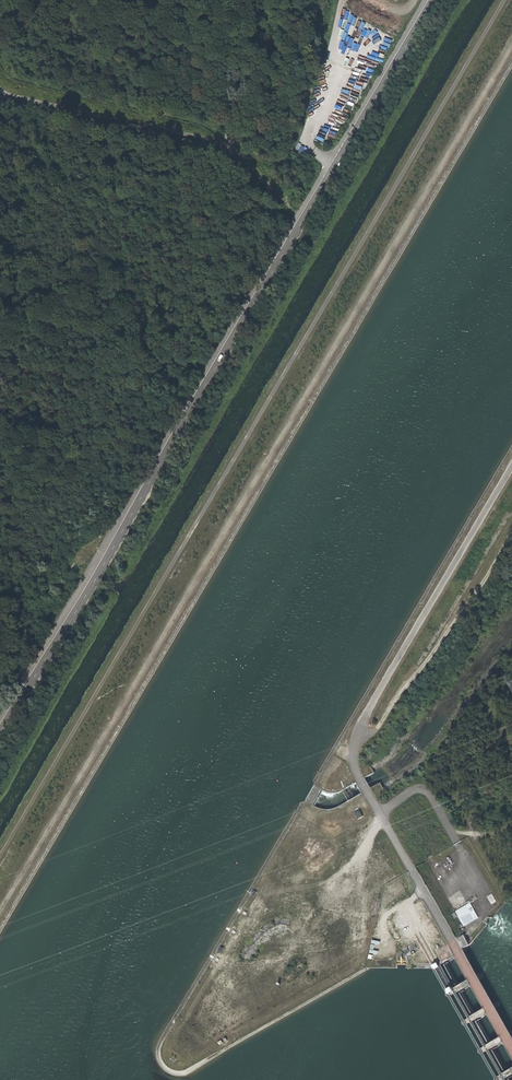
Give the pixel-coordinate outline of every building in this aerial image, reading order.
[(70,570),(76,573),(79,564),(74,562),(70,570)] [(453,912),(462,927),(476,919),(467,904),(475,900),(473,897),(463,903),(465,905),(453,912)] [(463,949),(469,945),(463,936),(457,940),(463,949)] [(461,953),(433,969),(496,1079),(506,1079),(511,1077),(511,1067),(502,1073),(490,1051),(504,1043),(511,1057),(511,1039),(461,953)]
